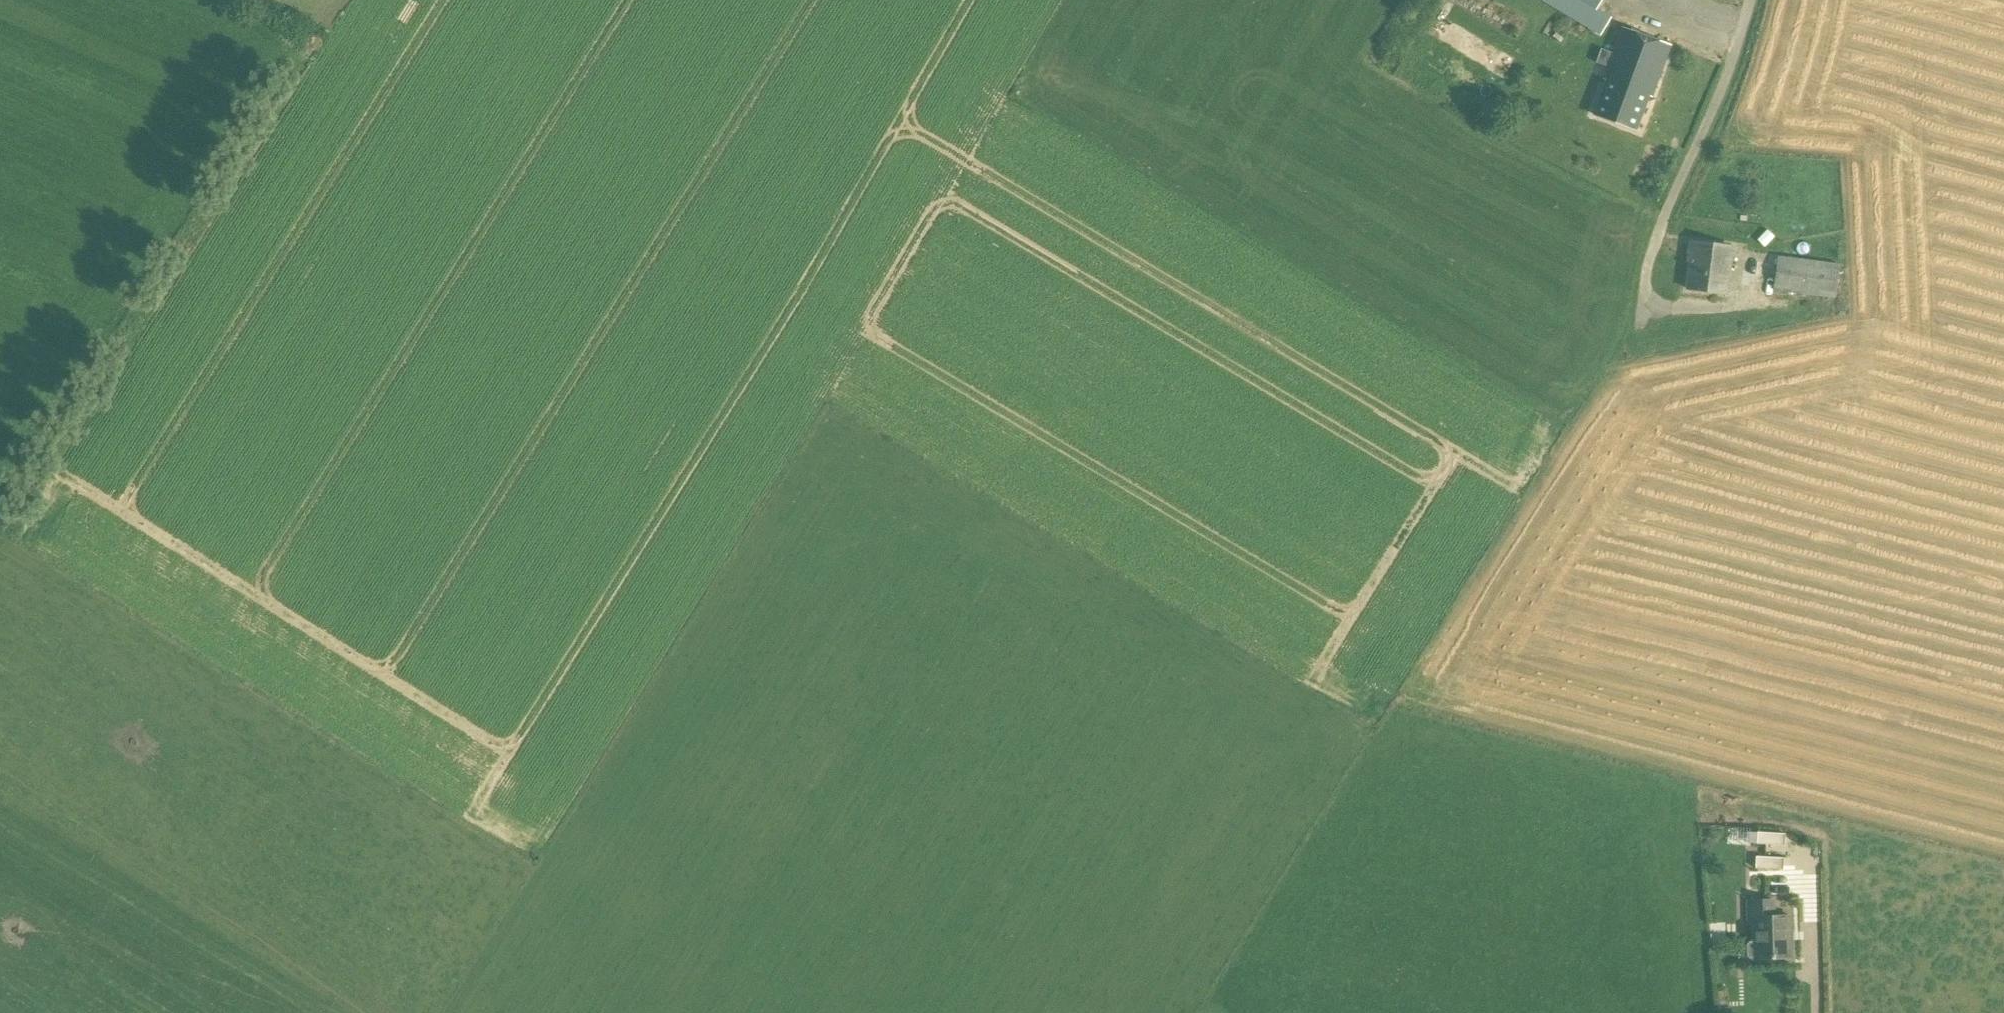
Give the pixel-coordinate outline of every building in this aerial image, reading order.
[(1552,7),(1601,36),(1612,18),(1598,9),(1603,0),(1556,0),(1552,7)] [(1651,96),(1670,45),(1622,27),(1613,52),(1601,48),(1595,62),(1607,66),(1603,77),(1606,78),(1593,114),(1635,130),(1648,94),(1651,96)] [(1764,246),(1774,236),(1767,229),(1757,239),(1764,246)] [(1726,293),(1731,246),(1690,241),(1687,262),(1690,263),(1687,288),(1726,293)] [(1835,298),(1839,263),(1777,256),(1773,290),(1835,298)] [(1757,832),(1757,843),(1784,845),(1785,834),(1757,832)] [(1756,856),(1755,868),(1783,869),(1784,858),(1756,856)] [(1752,920),(1752,941),(1749,941),(1746,945),(1746,955),(1749,957),(1785,956),(1784,931),(1790,931),(1790,915),(1772,916),(1771,900),(1748,900),(1749,920),(1752,920)]
